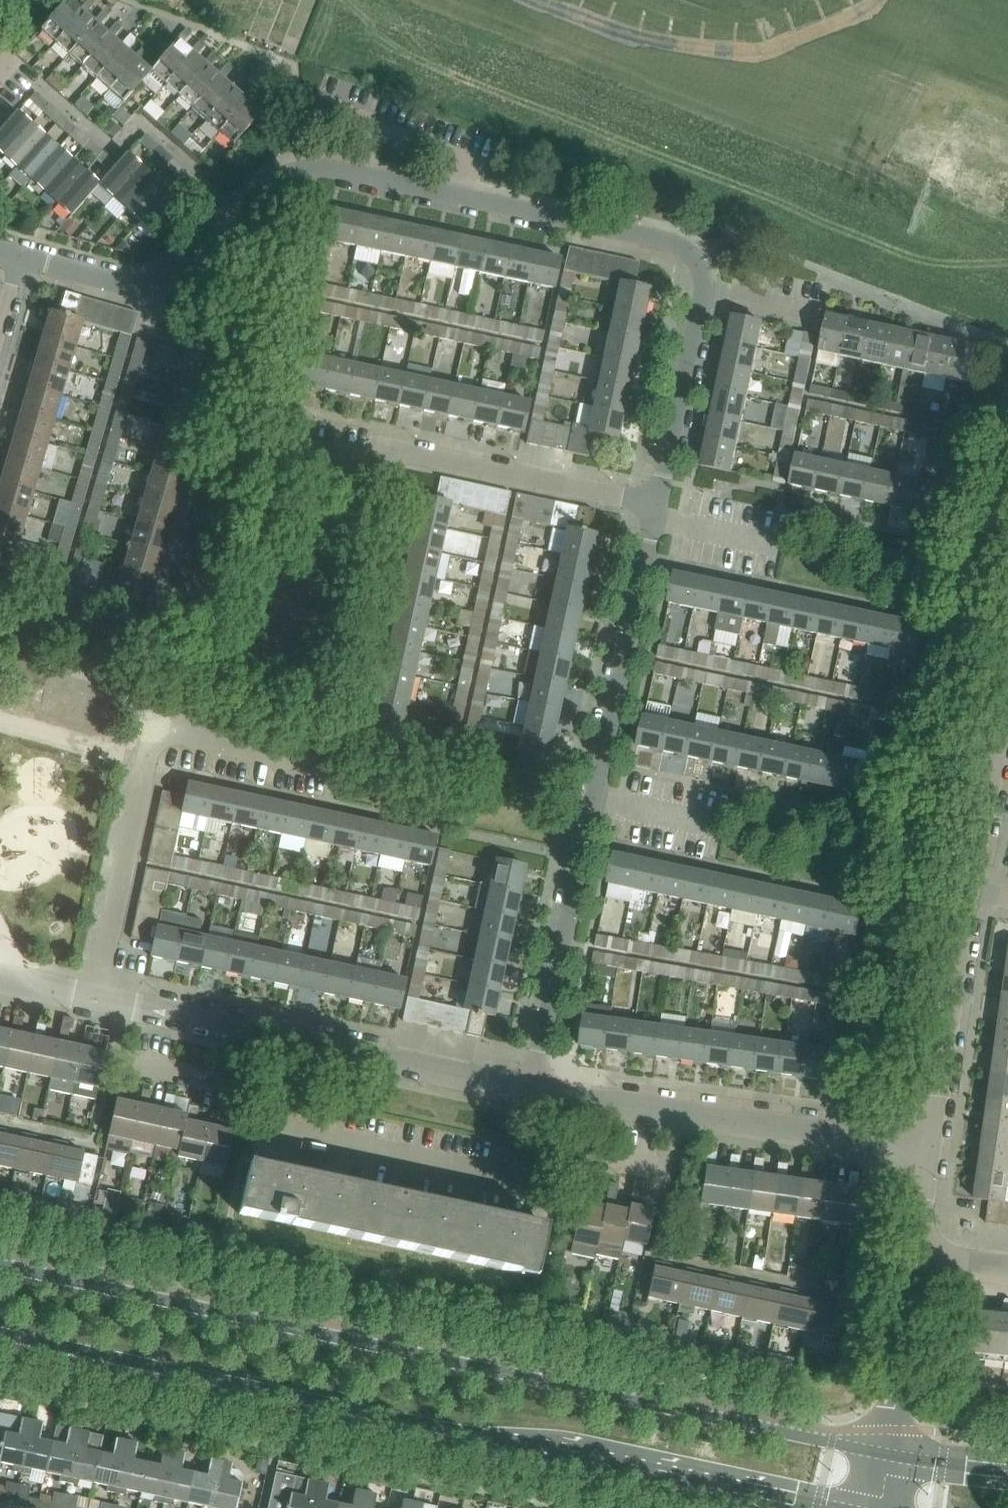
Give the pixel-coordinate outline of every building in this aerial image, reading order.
[(80,9),(72,2),(74,0),(67,0),(41,30),(41,31),(54,43),(82,11),(80,9)] [(68,55),(96,23),(93,21),(85,14),(95,3),(92,0),(88,0),(80,9),(82,11),(54,43),(68,55)] [(68,55),(81,67),(109,35),(107,33),(99,26),(109,15),(103,10),(93,21),(96,23),(68,55)] [(81,67),(95,79),(123,47),(120,45),(112,38),(122,27),(117,22),(107,33),(109,35),(81,67)] [(141,82),(155,95),(192,53),(190,51),(182,44),(192,33),(186,28),(177,38),(175,40),(177,42),(151,72),(141,82)] [(130,34),(120,45),(123,47),(95,79),(108,90),(136,59),(134,57),(126,50),(136,39),(130,34)] [(165,84),(178,96),(206,65),(203,63),(195,56),(205,45),(200,40),(190,51),(192,53),(155,95),(156,95),(165,84)] [(122,103),(141,82),(151,72),(139,62),(149,51),(144,46),(134,57),(136,59),(108,90),(122,103)] [(213,52),(203,63),(206,65),(178,96),(191,108),(219,76),(217,75),(209,68),(219,57),(213,52)] [(191,108),(205,120),(232,89),(230,87),(222,80),(232,69),(227,64),(217,75),(219,76),(191,108)] [(52,74),(45,81),(58,92),(64,85),(52,74)] [(205,120),(219,132),(246,101),(244,99),(236,92),(246,81),(240,76),(230,87),(232,89),(205,120)] [(253,87),(244,99),(246,101),(219,132),(233,145),(261,113),(250,104),(259,92),(253,87)] [(40,96),(36,100),(33,104),(42,112),(46,108),(49,105),(40,96)] [(53,108),(50,112),(46,116),(56,124),(60,120),(63,117),(53,108)] [(3,156),(31,124),(17,112),(0,131),(0,153),(3,156)] [(161,116),(157,121),(164,127),(168,123),(161,116)] [(110,119),(103,128),(113,137),(120,128),(110,119)] [(67,120),(63,124),(60,128),(69,136),(73,132),(76,128),(67,120)] [(183,144),(189,137),(192,135),(178,122),(169,132),(183,144)] [(17,167),(17,168),(44,136),(31,124),(3,156),(17,167)] [(80,132),(77,135),(73,140),(83,148),(86,144),(90,140),(80,132)] [(17,167),(9,176),(23,188),(30,180),(58,148),(44,136),(17,168),(17,167)] [(203,150),(189,137),(183,144),(197,156),(203,150)] [(156,150),(159,147),(149,138),(146,142),(143,146),(152,154),(156,150)] [(93,144),(90,147),(87,151),(96,160),(100,156),(103,152),(93,144)] [(71,160),(58,148),(30,180),(44,191),(71,160)] [(166,166),(169,162),(173,158),(163,150),(160,154),(156,158),(166,166)] [(110,172),(99,185),(113,198),(141,166),(127,154),(126,153),(117,165),(110,172)] [(100,163),(110,172),(117,165),(107,156),(104,159),(100,163)] [(44,191),(57,203),(85,172),(71,160),(44,191)] [(179,178),(183,174),(186,170),(176,162),(170,169),(179,178)] [(113,198),(127,210),(154,178),(141,166),(113,198)] [(99,185),(85,172),(57,203),(71,216),(99,185)] [(190,174),(187,177),(184,181),(193,190),(200,182),(190,174)] [(167,190),(154,178),(127,210),(140,221),(167,190)] [(140,221),(154,234),(182,203),(167,190),(140,221)] [(306,236),(329,241),(335,210),(312,205),(306,236)] [(335,210),(329,241),(354,246),(360,216),(335,210)] [(360,216),(354,246),(379,251),(385,221),(360,216)] [(70,220),(62,228),(71,236),(78,227),(70,220)] [(385,221),(379,251),(404,257),(410,226),(385,221)] [(410,226),(404,257),(429,262),(435,232),(410,226)] [(435,232),(429,262),(454,267),(461,237),(435,232)] [(461,237),(454,267),(479,273),(486,242),(461,237)] [(511,248),(486,242),(479,273),(504,278),(511,248)] [(123,243),(117,250),(126,252),(129,248),(123,243)] [(569,247),(564,271),(574,273),(580,249),(569,247)] [(511,248),(504,278),(529,283),(536,253),(511,248)] [(592,252),(580,249),(574,273),(576,273),(586,275),(592,252)] [(603,254),(592,252),(586,275),(598,278),(603,254)] [(560,258),(536,253),(529,283),(554,289),(560,258)] [(615,257),(603,254),(598,278),(610,281),(615,257)] [(627,259),(615,257),(610,281),(619,283),(621,283),(627,259)] [(640,262),(627,259),(621,283),(634,286),(640,262)] [(564,271),(558,296),(571,298),(576,273),(574,273),(564,271)] [(319,283),(297,279),(296,278),(294,289),(317,294),(319,283)] [(344,289),(319,283),(317,294),(342,300),(344,289)] [(650,289),(634,286),(621,283),(619,283),(614,308),(645,314),(650,289)] [(344,289),(342,300),(367,305),(369,294),(344,289)] [(59,315),(73,319),(80,296),(65,292),(59,315)] [(395,299),(369,294),(367,305),(392,311),(395,299)] [(293,295),(290,306),(291,306),(313,311),(316,300),(293,295)] [(82,322),(89,299),(80,296),(73,319),(82,322)] [(565,323),(571,298),(558,296),(553,320),(565,323)] [(101,302),(89,299),(82,322),(94,325),(101,302)] [(417,316),(420,305),(395,299),(392,311),(417,316)] [(341,306),(316,300),(313,311),(338,317),(341,306)] [(113,306),(101,302),(94,325),(106,329),(113,306)] [(445,310),(420,305),(417,316),(442,321),(445,310)] [(113,306),(106,329),(118,332),(125,309),(113,306)] [(363,322),(366,311),(341,306),(338,317),(363,322)] [(608,332),(639,339),(645,314),(614,308),(608,332)] [(138,313),(125,309),(118,332),(120,333),(131,336),(138,313)] [(442,321),(467,327),(470,316),(445,310),(442,321)] [(43,336),(75,345),(82,322),(73,319),(59,315),(47,311),(47,312),(47,313),(50,314),(43,336)] [(391,316),(366,311),(363,322),(389,327),(391,316)] [(839,368),(842,356),(850,319),(827,314),(816,363),(839,368)] [(414,333),(416,322),(391,316),(389,327),(414,333)] [(493,332),(495,321),(470,316),(467,327),(493,332)] [(757,348),(762,323),(732,316),(727,342),(757,348)] [(871,323),(850,319),(842,356),(863,361),(871,323)] [(553,320),(548,345),(560,348),(565,323),(553,320)] [(518,337),(520,326),(495,321),(493,332),(518,337)] [(441,327),(416,322),(414,333),(439,338),(441,327)] [(863,361),(884,365),(892,328),(871,323),(863,361)] [(544,332),(520,326),(518,337),(542,343),(544,332)] [(439,338),(464,344),(466,332),(441,327),(439,338)] [(913,332),(892,328),(884,365),(905,370),(913,332)] [(489,349),(491,338),(466,332),(464,344),(489,349)] [(634,364),(639,339),(608,332),(603,357),(634,364)] [(805,333),(800,357),(811,359),(816,334),(805,332),(805,333)] [(905,370),(926,374),(934,337),(913,332),(905,370)] [(125,359),(129,344),(131,336),(120,333),(114,356),(125,359)] [(43,336),(36,361),(68,370),(75,345),(43,336)] [(955,341),(934,337),(926,374),(947,379),(955,341)] [(137,338),(130,361),(141,364),(148,341),(137,338)] [(514,354),(516,343),(491,338),(489,349),(514,354)] [(947,379),(967,383),(968,383),(976,346),(955,341),(947,379)] [(752,373),(757,348),(727,342),(721,366),(752,373)] [(541,348),(516,343),(514,354),(538,359),(541,348)] [(555,372),(560,348),(548,345),(542,369),(555,372)] [(304,354),(282,349),(281,349),(275,379),(297,384),(304,354)] [(185,351),(185,352),(184,353),(187,354),(181,376),(212,384),(218,363),(221,363),(221,362),(187,352),(185,351)] [(297,384),(323,390),(329,359),(304,354),(297,384)] [(114,356),(107,380),(118,384),(125,359),(114,356)] [(603,357),(598,382),(629,388),(634,364),(603,357)] [(800,357),(794,382),(805,384),(811,359),(800,357)] [(354,365),(329,359),(323,390),(348,395),(354,365)] [(29,385),(61,394),(68,370),(36,361),(29,385)] [(141,364),(130,361),(123,385),(134,388),(141,364)] [(348,395),(373,400),(379,370),(354,365),(348,395)] [(721,366),(716,391),(747,397),(752,373),(721,366)] [(542,369),(537,394),(549,397),(555,372),(542,369)] [(404,375),(379,370),(373,400),(398,406),(404,375)] [(398,406),(423,411),(430,381),(404,375),(398,406)] [(205,408),(212,384),(181,376),(173,400),(205,408)] [(99,405),(110,408),(118,384),(107,380),(99,405)] [(810,394),(833,399),(835,391),(820,388),(821,381),(813,380),(810,394)] [(455,386),(430,381),(423,411),(448,417),(455,386)] [(623,413),(629,388),(598,382),(593,406),(623,413)] [(800,409),(805,384),(794,382),(789,407),(800,409)] [(29,385),(22,410),(54,419),(61,394),(29,385)] [(127,413),(134,388),(123,385),(116,410),(127,413)] [(448,417),(473,422),(480,392),(455,386),(448,417)] [(716,391),(711,416),(741,422),(747,397),(716,391)] [(856,395),(835,391),(833,399),(854,404),(856,395)] [(473,422),(498,427),(505,397),(480,392),(473,422)] [(543,422),(549,397),(537,394),(531,420),(543,422)] [(854,404),(875,408),(877,399),(856,395),(854,404)] [(505,397),(498,427),(523,432),(529,402),(505,397)] [(830,415),(832,405),(809,399),(806,410),(830,415)] [(897,404),(877,399),(875,408),(895,412),(897,404)] [(173,400),(166,424),(198,432),(205,408),(173,400)] [(895,412),(917,417),(919,408),(897,404),(895,412)] [(99,405),(92,430),(103,433),(110,408),(99,405)] [(855,421),(858,410),(832,405),(830,415),(855,421)] [(618,438),(623,413),(593,406),(587,431),(595,433),(618,438)] [(795,434),(800,409),(789,407),(784,431),(795,434)] [(917,417),(938,421),(940,413),(919,408),(917,417)] [(15,434),(47,443),(54,419),(22,410),(15,434)] [(127,413),(116,410),(109,434),(120,437),(127,413)] [(855,421),(881,426),(883,415),(858,410),(855,421)] [(959,426),(961,417),(960,417),(940,413),(938,421),(959,426)] [(908,421),(883,415),(881,426),(906,432),(908,421)] [(741,422),(711,416),(706,440),(736,447),(741,422)] [(526,443),(547,448),(552,424),(543,422),(531,420),(526,443)] [(906,432),(931,437),(934,426),(908,421),(906,432)] [(191,457),(198,432),(166,424),(159,448),(191,457)] [(567,452),(572,429),(552,424),(547,448),(567,452)] [(573,424),(572,429),(567,452),(576,454),(590,457),(595,433),(587,431),(585,431),(586,426),(573,424)] [(931,437),(955,442),(957,431),(934,426),(931,437)] [(85,454),(96,457),(103,433),(92,430),(85,454)] [(790,458),(795,434),(784,431),(779,456),(790,458)] [(15,434),(8,459),(40,468),(47,443),(15,434)] [(113,461),(120,437),(109,434),(102,458),(113,461)] [(706,440),(700,465),(731,472),(736,447),(706,440)] [(159,448),(152,472),(184,481),(191,457),(159,448)] [(85,454),(78,479),(89,482),(96,457),(85,454)] [(790,485),(814,490),(821,460),(797,454),(790,485)] [(784,483),(790,458),(779,456),(773,481),(784,483)] [(113,461),(102,458),(95,483),(106,486),(113,461)] [(1,484),(33,493),(40,468),(8,459),(1,484)] [(821,460),(814,490),(839,495),(846,465),(821,460)] [(839,495),(865,501),(871,471),(846,465),(839,495)] [(871,471),(865,501),(890,506),(897,476),(871,471)] [(177,505),(184,481),(152,472),(145,497),(177,505)] [(890,506),(915,512),(922,482),(897,476),(890,506)] [(435,501),(447,503),(452,480),(440,477),(435,501)] [(71,503),(82,507),(89,482),(78,479),(71,503)] [(447,503),(450,504),(458,505),(464,482),(452,480),(447,503)] [(464,482),(458,505),(470,508),(475,485),(464,482)] [(922,482),(915,512),(939,517),(946,487),(945,487),(922,482)] [(99,511),(106,486),(95,483),(88,508),(99,511)] [(0,486),(0,510),(26,517),(33,493),(1,484),(0,486)] [(475,485),(470,508),(482,510),(487,487),(475,485)] [(487,487),(482,510),(494,513),(499,490),(487,487)] [(494,513),(495,513),(506,516),(511,492),(499,490),(494,513)] [(529,496),(517,494),(511,517),(523,520),(524,520),(529,496)] [(542,499),(529,496),(524,520),(538,523),(542,499)] [(170,530),(177,505),(145,497),(138,521),(170,530)] [(415,520),(446,526),(450,504),(447,503),(435,501),(420,497),(415,520)] [(538,523),(550,525),(555,502),(542,499),(538,523)] [(555,502),(550,525),(562,528),(567,504),(555,502)] [(71,503),(64,528),(75,531),(82,507),(71,503)] [(567,529),(574,531),(580,507),(567,504),(562,528),(567,529)] [(580,507),(574,531),(590,534),(595,510),(580,507)] [(99,511),(88,508),(81,532),(92,535),(99,511)] [(19,542),(26,517),(0,510),(0,537),(19,542)] [(495,513),(490,536),(501,538),(506,516),(495,513)] [(518,542),(523,520),(511,517),(507,540),(518,542)] [(410,545),(440,551),(446,526),(415,520),(410,545)] [(162,554),(170,530),(138,521),(130,546),(162,554)] [(57,553),(68,556),(75,531),(64,528),(57,553)] [(574,531),(567,529),(562,552),(592,558),(597,535),(590,534),(574,531)] [(85,560),(92,535),(81,532),(74,557),(85,560)] [(501,538),(490,536),(484,561),(495,564),(501,538)] [(13,566),(14,564),(13,564),(19,542),(0,537),(0,562),(13,566)] [(513,567),(518,542),(507,540),(501,565),(513,567)] [(404,570),(435,576),(440,551),(410,545),(404,570)] [(155,579),(162,554),(130,546),(123,570),(155,579)] [(587,583),(592,558),(562,552),(556,577),(587,583)] [(57,553),(50,576),(61,579),(68,556),(57,553)] [(85,560),(74,557),(67,581),(78,584),(85,560)] [(490,589),(495,564),(484,561),(479,586),(490,589)] [(507,592),(513,567),(501,565),(496,590),(507,592)] [(123,570),(116,593),(115,593),(115,594),(114,595),(151,606),(151,604),(148,603),(155,579),(123,570)] [(399,595),(429,601),(435,576),(404,570),(399,595)] [(692,607),(698,577),(675,572),(669,602),(692,607)] [(587,583),(556,577),(551,602),(581,609),(587,583)] [(717,613),(724,582),(698,577),(692,607),(717,613)] [(742,618),(749,587),(724,582),(717,613),(713,630),(738,635),(742,618)] [(490,589),(479,586),(474,611),(485,614),(490,589)] [(767,623),(774,593),(749,587),(742,618),(767,623)] [(502,617),(507,592),(496,590),(491,615),(502,617)] [(792,629),(799,598),(774,593),(767,623),(763,644),(775,647),(780,626),(792,629)] [(394,620),(424,627),(429,601),(399,595),(394,620)] [(817,634),(824,603),(799,598),(792,629),(817,634)] [(576,634),(581,609),(551,602),(546,627),(576,634)] [(842,639),(849,609),(824,603),(817,634),(842,639)] [(868,644),(874,614),(849,609),(842,639),(868,644)] [(479,639),(485,614),(474,611),(468,636),(479,639)] [(893,650),(899,619),(874,614),(868,644),(893,650)] [(496,643),(502,617),(491,615),(485,640),(496,643)] [(893,650),(916,655),(923,624),(899,619),(893,650)] [(388,645),(419,652),(424,627),(394,620),(388,645)] [(576,634),(546,627),(540,652),(571,659),(576,634)] [(479,639),(468,636),(463,661),(474,664),(479,639)] [(491,668),(496,643),(485,640),(480,665),(491,668)] [(383,670),(413,677),(419,652),(388,645),(383,670)] [(683,650),(660,645),(657,656),(681,661),(683,650)] [(681,661),(706,666),(708,655),(683,650),(681,661)] [(565,684),(571,659),(540,652),(535,677),(565,684)] [(708,655),(706,666),(731,672),(733,661),(708,655)] [(469,689),(474,664),(463,661),(458,687),(469,689)] [(731,672),(756,677),(758,666),(733,661),(731,672)] [(656,662),(654,673),(677,678),(679,667),(656,662)] [(486,693),(491,668),(480,665),(474,690),(486,693)] [(758,666),(756,677),(781,682),(783,671),(758,666)] [(677,678),(702,683),(704,672),(679,667),(677,678)] [(378,696),(408,702),(413,677),(383,670),(378,696)] [(781,682),(806,688),(808,677),(783,671),(781,682)] [(727,689),(729,678),(704,672),(702,683),(727,689)] [(565,684),(535,677),(530,702),(560,709),(565,684)] [(808,677),(806,688),(831,693),(833,682),(808,677)] [(727,689),(752,694),(754,683),(729,678),(727,689)] [(831,693),(856,698),(858,687),(833,682),(831,693)] [(777,699),(780,688),(754,683),(752,694),(777,699)] [(469,689),(458,687),(452,712),(463,714),(469,689)] [(858,687),(856,698),(881,704),(883,693),(858,687)] [(777,699),(802,705),(805,694),(780,688),(777,699)] [(480,718),(486,693),(474,690),(469,715),(480,718)] [(907,698),(883,693),(881,704),(905,709),(907,698)] [(827,710),(830,699),(805,694),(802,705),(827,710)] [(372,721),(403,727),(408,702),(378,696),(372,721)] [(827,710),(852,715),(855,704),(830,699),(827,710)] [(555,734),(560,709),(530,702),(524,727),(555,734)] [(877,721),(880,710),(855,704),(852,715),(877,721)] [(904,715),(880,710),(877,721),(901,726),(904,715)] [(458,739),(463,714),(452,712),(447,737),(458,739)] [(475,743),(480,718),(469,715),(464,740),(475,743)] [(638,746),(661,751),(668,721),(645,716),(644,716),(638,746)] [(397,751),(403,727),(372,721),(367,745),(397,751)] [(693,726),(668,721),(661,751),(686,757),(693,726)] [(686,757),(711,762),(718,732),(693,726),(686,757)] [(555,734),(524,727),(519,752),(549,759),(555,734)] [(743,737),(718,732),(711,762),(736,767),(743,737)] [(447,737),(442,761),(453,764),(458,739),(447,737)] [(736,767),(761,773),(768,742),(743,737),(736,767)] [(464,740),(458,765),(469,767),(475,743),(464,740)] [(793,748),(768,742),(761,773),(787,778),(793,748)] [(787,778),(812,784),(818,753),(793,748),(787,778)] [(514,776),(544,783),(549,759),(519,752),(516,765),(479,757),(476,768),(475,774),(512,782),(514,776)] [(843,759),(818,753),(812,784),(837,789),(843,759)] [(837,789),(862,794),(868,764),(843,759),(837,789)] [(892,769),(868,764),(862,794),(886,799),(892,769)] [(205,818),(212,788),(188,783),(185,796),(183,807),(182,813),(205,818)] [(230,823),(237,793),(212,788),(205,818),(230,823)] [(160,802),(183,807),(185,796),(162,791),(160,802)] [(255,829),(262,799),(237,793),(230,823),(255,829)] [(280,834),(287,804),(262,799),(255,829),(280,834)] [(182,813),(183,807),(160,802),(157,813),(180,819),(181,813),(182,813)] [(306,839),(312,809),(287,804),(280,834),(306,839)] [(331,845),(337,815),(312,809),(306,839),(331,845)] [(180,819),(157,813),(155,825),(178,830),(180,819)] [(356,850),(362,820),(337,815),(331,845),(356,850)] [(381,856),(388,825),(362,820),(356,850),(381,856)] [(178,830),(155,825),(152,837),(175,842),(178,830)] [(406,861),(413,831),(388,825),(381,856),(406,861)] [(430,866),(436,836),(413,831),(406,861),(430,866)] [(175,842),(152,837),(150,849),(173,854),(175,842)] [(173,854),(150,849),(147,862),(170,867),(172,856),(173,854)] [(440,849),(435,871),(446,874),(450,851),(440,849)] [(639,858),(615,853),(608,883),(609,883),(633,889),(633,888),(639,858)] [(172,856),(170,867),(193,872),(196,861),(172,856)] [(634,889),(629,911),(643,914),(648,892),(658,894),(664,863),(639,858),(633,889),(634,889)] [(221,866),(196,861),(193,872),(219,877),(221,866)] [(526,867),(496,861),(490,885),(521,892),(526,867)] [(689,869),(664,863),(658,894),(683,899),(689,869)] [(246,872),(221,866),(219,877),(244,883),(246,872)] [(146,868),(143,879),(166,884),(169,873),(146,868)] [(708,905),(714,874),(689,869),(683,899),(708,905)] [(440,899),(446,874),(435,871),(429,896),(440,899)] [(271,877),(246,872),(244,883),(269,888),(271,877)] [(194,878),(169,873),(166,884),(192,889),(194,878)] [(739,880),(714,874),(708,905),(733,910),(739,880)] [(296,882),(271,877),(269,888),(294,893),(296,883),(296,882)] [(217,894),(218,888),(219,884),(194,878),(192,889),(217,894)] [(141,891),(164,896),(166,884),(143,879),(141,891)] [(758,915),(764,885),(739,880),(733,910),(758,915)] [(321,888),(296,882),(296,883),(294,893),(319,899),(321,888)] [(515,917),(521,892),(490,885),(481,883),(475,908),(485,910),(515,917)] [(219,884),(218,888),(217,894),(241,900),(244,889),(219,884)] [(789,890),(764,885),(758,915),(783,921),(789,890)] [(346,893),(321,888),(319,899),(344,904),(346,893)] [(268,894),(244,889),(241,900),(266,905),(268,894)] [(808,926),(814,896),(789,890),(783,921),(808,926)] [(372,899),(346,893),(344,904),(369,910),(372,899)] [(293,899),(268,894),(266,905),(291,910),(293,899)] [(429,896),(424,922),(435,924),(440,899),(429,896)] [(840,901),(814,896),(808,926),(833,931),(840,901)] [(318,905),(293,899),(291,910),(315,916),(318,905)] [(397,904),(372,899),(369,910),(395,915),(397,904)] [(833,931),(856,936),(857,936),(863,906),(840,901),(833,931)] [(136,914),(159,919),(160,913),(161,907),(138,902),(136,914)] [(420,909),(397,904),(395,915),(418,920),(420,909)] [(315,916),(340,921),(342,910),(318,905),(315,916)] [(367,915),(342,910),(340,921),(365,926),(367,915)] [(515,917),(485,910),(480,935),(510,942),(515,917)] [(154,943),(151,957),(176,962),(183,932),(186,918),(160,913),(159,919),(157,931),(154,943)] [(136,914),(133,925),(157,931),(159,919),(136,914)] [(391,921),(367,915),(365,926),(389,931),(391,921)] [(391,921),(389,931),(414,937),(417,926),(391,921)] [(429,949),(435,924),(424,922),(419,947),(429,949)] [(131,938),(154,943),(157,931),(133,925),(131,938)] [(176,962),(201,968),(208,937),(183,932),(176,962)] [(505,966),(510,942),(480,935),(474,960),(505,966)] [(623,939),(598,935),(597,935),(595,946),(621,950),(623,939)] [(232,943),(208,937),(201,968),(226,973),(232,943)] [(648,944),(623,939),(621,950),(646,955),(648,944)] [(250,978),(257,948),(232,943),(226,973),(250,978)] [(646,955),(672,960),(674,948),(648,944),(646,955)] [(419,947),(413,972),(424,974),(429,949),(419,947)] [(281,953),(257,948),(250,978),(275,984),(281,953)] [(699,953),(674,948),(672,960),(697,964),(699,953)] [(594,952),(592,963),(593,963),(618,967),(620,957),(594,952)] [(306,958),(281,953),(275,984),(300,989),(306,959),(306,958)] [(697,964),(722,969),(724,958),(699,953),(697,964)] [(643,972),(645,961),(620,957),(618,967),(643,972)] [(300,989),(324,994),(331,964),(306,958),(306,959),(300,989)] [(749,962),(724,958),(722,969),(747,973),(749,962)] [(505,966),(474,960),(469,985),(499,991),(505,966)] [(670,966),(645,961),(643,972),(668,976),(670,966)] [(747,973),(773,978),(775,967),(749,962),(747,973)] [(324,994),(349,999),(355,969),(331,964),(324,994)] [(694,981),(696,970),(670,966),(668,976),(694,981)] [(800,971),(775,967),(773,978),(798,982),(800,971)] [(349,999),(374,1005),(380,974),(355,969),(349,999)] [(721,975),(696,970),(694,981),(719,986),(721,975)] [(798,982),(823,987),(825,976),(800,971),(798,982)] [(419,999),(424,974),(413,972),(408,997),(419,999)] [(380,974),(374,1005),(399,1010),(405,980),(380,974)] [(744,990),(746,979),(721,975),(719,986),(744,990)] [(846,979),(825,976),(823,987),(844,990),(847,979),(846,979)] [(771,984),(746,979),(744,990),(769,995),(771,984)] [(795,999),(797,988),(771,984),(769,995),(795,999)] [(469,985),(464,1009),(471,1011),(487,1015),(494,1016),(499,991),(469,985)] [(822,993),(797,988),(795,999),(820,1004),(822,993)] [(820,1004),(841,1007),(842,1008),(843,996),(822,993),(820,1004)] [(403,1021),(416,1023),(421,1000),(419,999),(408,997),(403,1021)] [(1007,1024),(1007,999),(1002,998),(999,1023),(1007,1024)] [(429,1026),(434,1003),(421,1000),(416,1023),(429,1026)] [(429,1026),(442,1029),(447,1006),(434,1003),(429,1026)] [(455,1032),(460,1008),(447,1006),(442,1029),(455,1032)] [(471,1011),(464,1009),(460,1008),(455,1032),(466,1035),(471,1011)] [(484,1027),(487,1015),(471,1011),(466,1035),(482,1038),(484,1027)] [(581,1046),(604,1050),(608,1019),(586,1015),(585,1015),(581,1046)] [(27,1073),(34,1037),(20,1034),(23,1019),(15,1017),(11,1032),(4,1068),(27,1073)] [(71,1095),(81,1048),(67,1045),(70,1029),(72,1030),(74,1019),(63,1017),(58,1043),(50,1078),(48,1090),(71,1095)] [(634,1022),(608,1019),(604,1050),(629,1053),(634,1022)] [(50,1078),(58,1043),(43,1039),(47,1024),(38,1022),(34,1037),(27,1073),(50,1078)] [(629,1053),(655,1057),(659,1026),(634,1022),(629,1053)] [(995,1048),(1007,1050),(1007,1024),(999,1023),(995,1048)] [(685,1029),(659,1026),(655,1057),(680,1060),(685,1029)] [(680,1060),(706,1064),(710,1033),(685,1029),(680,1060)] [(11,1032),(0,1030),(0,1067),(4,1068),(11,1032)] [(96,1100),(98,1088),(106,1053),(90,1050),(93,1034),(85,1032),(81,1048),(71,1095),(96,1100)] [(736,1037),(710,1033),(706,1064),(731,1067),(736,1037)] [(731,1067),(757,1071),(761,1040),(736,1037),(731,1067)] [(786,1044),(761,1040),(757,1071),(782,1075),(786,1044)] [(782,1075),(807,1078),(812,1047),(786,1044),(782,1075)] [(836,1051),(812,1047),(807,1078),(832,1082),(836,1051)] [(995,1048),(992,1073),(1007,1075),(1007,1050),(995,1048)] [(1007,1101),(1007,1075),(992,1073),(988,1098),(1007,1101)] [(108,1135),(106,1148),(130,1153),(133,1140),(140,1106),(140,1105),(139,1105),(125,1102),(128,1086),(119,1084),(108,1135)] [(156,1146),(164,1111),(152,1108),(155,1092),(147,1091),(143,1106),(140,1106),(133,1140),(156,1146)] [(179,1150),(187,1116),(176,1113),(179,1097),(170,1096),(167,1111),(164,1111),(156,1146),(179,1150)] [(1007,1126),(1007,1101),(988,1098),(985,1123),(1007,1126)] [(179,1150),(177,1157),(201,1162),(208,1126),(194,1123),(198,1108),(189,1106),(187,1115),(179,1150)] [(33,1110),(31,1120),(40,1121),(42,1112),(33,1110)] [(225,1167),(233,1132),(217,1128),(221,1113),(212,1111),(208,1126),(201,1162),(225,1167)] [(1007,1152),(1007,1126),(985,1123),(982,1148),(1007,1152)] [(21,1139),(15,1166),(16,1166),(29,1169),(28,1172),(46,1176),(47,1176),(47,1173),(53,1146),(52,1146),(30,1141),(31,1136),(23,1134),(22,1134),(21,1139)] [(15,1169),(16,1166),(15,1166),(21,1139),(0,1135),(0,1166),(15,1169)] [(53,1146),(47,1173),(61,1176),(60,1179),(78,1183),(78,1180),(92,1183),(98,1156),(84,1154),(84,1153),(62,1148),(63,1143),(54,1141),(53,1141),(52,1146),(53,1146)] [(1007,1177),(1007,1152),(982,1148),(978,1173),(1007,1177)] [(694,1152),(684,1151),(682,1161),(692,1163),(694,1152)] [(700,1203),(724,1207),(729,1171),(714,1169),(716,1153),(707,1152),(700,1203)] [(724,1207),(748,1210),(752,1174),(738,1172),(740,1156),(731,1155),(729,1171),(724,1207)] [(771,1213),(776,1178),(761,1176),(763,1160),(754,1158),(752,1174),(748,1210),(771,1213)] [(771,1213),(795,1217),(800,1181),(785,1179),(788,1163),(778,1162),(776,1178),(771,1213)] [(547,1227),(546,1227),(546,1228),(323,1180),(323,1179),(254,1165),(252,1165),(252,1164),(251,1163),(240,1214),(536,1278),(547,1227)] [(819,1220),(824,1185),(809,1182),(811,1167),(802,1165),(800,1181),(795,1217),(819,1220)] [(819,1220),(842,1224),(847,1187),(833,1185),(835,1170),(826,1169),(824,1185),(819,1220)] [(867,1227),(869,1216),(872,1191),(857,1189),(859,1173),(850,1172),(847,1187),(842,1224),(867,1227)] [(1007,1203),(1007,1193),(1007,1177),(978,1173),(974,1199),(989,1200),(1002,1202),(1007,1203)] [(646,1246),(654,1211),(638,1207),(641,1193),(645,1194),(647,1183),(635,1180),(628,1211),(623,1241),(646,1246)] [(571,1252),(594,1257),(604,1212),(589,1209),(592,1193),(593,1188),(585,1186),(583,1191),(571,1189),(570,1191),(568,1203),(565,1215),(571,1216),(572,1216),(578,1217),(576,1228),(574,1227),(574,1230),(575,1230),(571,1252)] [(619,1260),(623,1241),(628,1211),(613,1208),(617,1193),(608,1191),(604,1212),(594,1257),(595,1257),(596,1255),(619,1260)] [(872,1191),(869,1216),(883,1218),(886,1194),(872,1191)] [(32,1197),(29,1209),(38,1210),(41,1198),(32,1197)] [(143,1202),(121,1197),(117,1214),(139,1219),(143,1202)] [(1002,1202),(989,1200),(986,1223),(999,1225),(1002,1202)] [(150,1202),(147,1218),(161,1221),(165,1205),(150,1202)] [(1007,1203),(1002,1202),(999,1225),(1007,1226),(1007,1203)] [(93,1209),(81,1207),(78,1220),(90,1222),(93,1209)] [(93,1209),(90,1222),(102,1225),(105,1210),(103,1210),(93,1208),(93,1209)] [(141,1218),(138,1233),(138,1234),(160,1238),(163,1222),(141,1218)] [(166,1218),(163,1235),(183,1239),(186,1222),(166,1218)] [(202,1227),(189,1225),(187,1236),(199,1239),(202,1227)] [(709,1246),(696,1244),(694,1255),(707,1257),(709,1246)] [(765,1259),(755,1257),(753,1269),(762,1271),(765,1259)] [(801,1257),(799,1268),(811,1270),(813,1259),(801,1257)] [(655,1262),(654,1267),(647,1297),(649,1298),(649,1294),(662,1297),(662,1300),(679,1304),(686,1274),(685,1274),(663,1269),(664,1264),(655,1262)] [(782,1264),(769,1262),(767,1270),(780,1273),(782,1264)] [(717,1281),(716,1281),(694,1276),(696,1271),(686,1269),(685,1274),(686,1274),(679,1304),(677,1312),(693,1315),(694,1308),(710,1311),(711,1308),(717,1281)] [(848,1280),(859,1282),(861,1271),(860,1271),(845,1269),(844,1278),(848,1279),(848,1280)] [(726,1283),(727,1278),(717,1276),(716,1281),(717,1281),(711,1308),(712,1308),(725,1311),(724,1314),(742,1318),(743,1315),(742,1315),(748,1288),(748,1287),(726,1283)] [(780,1294),(779,1294),(757,1289),(758,1284),(749,1282),(748,1287),(748,1288),(742,1315),(743,1315),(756,1318),(756,1321),(773,1325),(774,1322),(774,1321),(780,1294)] [(788,1296),(789,1291),(780,1289),(779,1294),(780,1294),(774,1321),(774,1322),(787,1324),(787,1327),(804,1331),(805,1331),(811,1301),(810,1301),(788,1296)] [(836,1338),(842,1308),(819,1303),(821,1298),(811,1296),(810,1301),(811,1301),(805,1331),(804,1331),(801,1345),(807,1346),(807,1345),(820,1348),(822,1335),(836,1338)] [(964,1359),(1007,1364),(1007,1299),(1005,1299),(1001,1310),(965,1306),(964,1312),(962,1328),(967,1328),(964,1359)] [(604,1333),(624,1337),(629,1316),(608,1311),(604,1333)] [(569,1315),(567,1324),(576,1327),(579,1317),(569,1315)] [(603,1332),(606,1319),(591,1316),(588,1329),(603,1332)] [(678,1320),(672,1347),(682,1350),(688,1322),(678,1320)] [(663,1335),(661,1345),(669,1347),(672,1337),(663,1335)] [(723,1351),(722,1356),(732,1358),(734,1349),(728,1348),(723,1351)] [(752,1352),(750,1362),(760,1364),(762,1354),(752,1352)] [(798,1360),(782,1357),(779,1369),(795,1373),(798,1360)] [(12,1472),(21,1474),(32,1421),(8,1416),(0,1414),(0,1432),(4,1433),(1,1449),(0,1454),(0,1463),(13,1466),(12,1472)] [(32,1421),(21,1474),(30,1476),(32,1470),(47,1473),(56,1426),(52,1443),(39,1440),(43,1423),(32,1421)] [(59,1482),(70,1484),(81,1431),(56,1426),(47,1473),(60,1476),(59,1482)] [(81,1431),(70,1484),(78,1486),(79,1480),(94,1483),(101,1453),(100,1453),(104,1436),(81,1431)] [(106,1492),(117,1494),(128,1441),(116,1439),(112,1456),(101,1453),(94,1483),(107,1486),(106,1492)] [(128,1441),(117,1494),(125,1496),(126,1490),(142,1493),(148,1463),(134,1460),(138,1444),(128,1441)] [(154,1502),(164,1504),(175,1452),(163,1449),(159,1466),(148,1463),(142,1493),(155,1496),(154,1502)] [(175,1452),(164,1504),(173,1506),(174,1500),(189,1503),(195,1474),(181,1471),(185,1454),(175,1452)] [(222,1462),(210,1459),(208,1471),(207,1476),(195,1474),(189,1503),(202,1506),(202,1507),(212,1507),(222,1462)] [(212,1507),(238,1507),(244,1476),(241,1471),(232,1469),(233,1464),(222,1462),(212,1507)] [(319,1481),(307,1479),(296,1477),(295,1476),(277,1472),(268,1507),(313,1507),(319,1481)] [(319,1481),(313,1507),(338,1507),(338,1504),(326,1502),(330,1484),(319,1481)] [(338,1504),(338,1507),(362,1507),(366,1492),(355,1489),(351,1507),(338,1504)] [(377,1494),(366,1492),(362,1507),(374,1507),(377,1494)] [(41,1500),(27,1497),(25,1507),(39,1507),(41,1500)] [(413,1502),(402,1500),(400,1507),(412,1507),(413,1502)]
